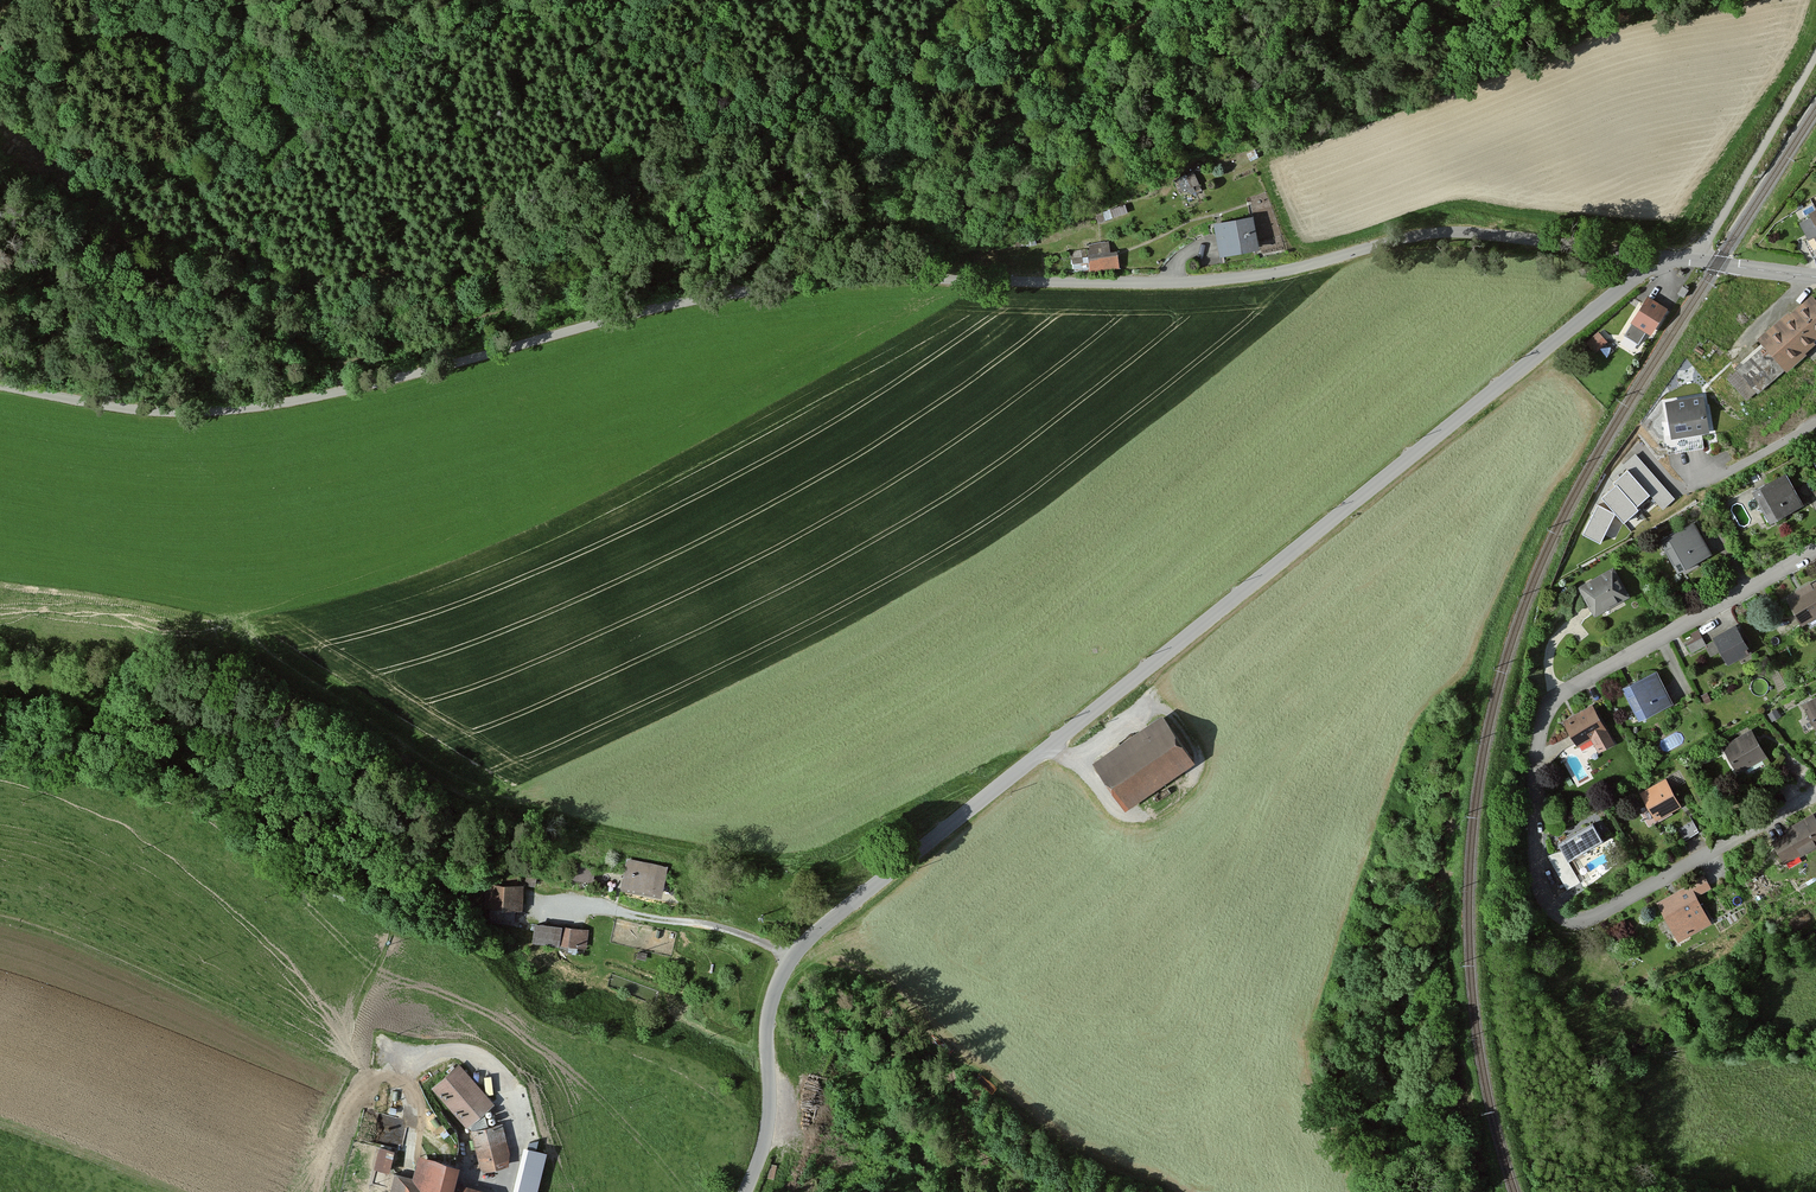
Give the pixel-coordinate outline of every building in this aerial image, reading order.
[(1182,189),(1199,183),(1195,171),(1178,177),(1182,189)] [(1805,217),(1807,221),(1796,228),(1805,243),(1815,238),(1815,240),(1815,210),(1805,217)] [(1258,251),(1253,218),(1214,224),(1219,256),(1258,251)] [(1107,254),(1105,244),(1086,246),(1087,252),(1083,252),(1086,273),(1114,270),(1112,254),(1107,254)] [(1684,297),(1688,289),(1682,285),(1678,293),(1684,297)] [(1667,310),(1648,298),(1624,336),(1637,345),(1650,325),(1655,328),(1667,310)] [(1729,377),(1748,398),(1752,395),(1754,398),(1781,374),(1781,375),(1811,349),(1808,346),(1815,339),(1815,308),(1808,299),(1787,317),(1785,315),(1754,342),(1758,347),(1731,371),(1733,374),(1729,377)] [(1587,344),(1596,354),(1607,345),(1598,335),(1587,344)] [(1707,430),(1702,397),(1666,403),(1672,436),(1707,430)] [(1656,499),(1667,489),(1641,460),(1600,496),(1623,522),(1652,496),(1656,499)] [(1801,506),(1784,477),(1755,494),(1771,522),(1801,506)] [(1585,534),(1602,542),(1615,513),(1598,505),(1585,534)] [(1707,558),(1691,526),(1657,543),(1673,575),(1707,558)] [(1627,600),(1611,570),(1575,589),(1591,619),(1627,600)] [(1792,594),(1794,598),(1784,604),(1798,628),(1815,618),(1815,588),(1811,591),(1807,585),(1792,594)] [(1709,640),(1711,644),(1704,649),(1709,658),(1716,655),(1722,666),(1742,656),(1739,650),(1743,648),(1732,628),(1709,640)] [(1702,646),(1694,631),(1687,635),(1690,640),(1683,644),(1688,653),(1702,646)] [(1667,706),(1652,674),(1620,689),(1635,721),(1667,706)] [(1707,701),(1704,694),(1698,697),(1702,704),(1707,701)] [(1798,707),(1815,739),(1815,697),(1798,707)] [(1610,745),(1590,706),(1560,722),(1573,748),(1589,740),(1596,753),(1610,745)] [(1777,718),(1774,711),(1765,715),(1769,722),(1777,718)] [(1191,754),(1166,720),(1099,768),(1123,802),(1191,754)] [(1763,761),(1747,732),(1717,749),(1733,777),(1763,761)] [(1677,810),(1661,781),(1636,795),(1651,823),(1677,810)] [(1810,816),(1779,832),(1782,837),(1769,844),(1781,867),(1815,849),(1815,827),(1810,816)] [(1600,843),(1590,826),(1553,846),(1562,863),(1600,843)] [(655,899),(660,869),(621,863),(616,893),(655,899)] [(520,913),(521,887),(515,887),(516,877),(490,876),(490,885),(483,885),(482,910),(487,911),(487,924),(512,926),(512,912),(520,913)] [(1707,891),(1700,877),(1685,885),(1686,887),(1654,905),(1675,944),(1708,926),(1693,898),(1707,891)] [(533,880),(524,878),(523,887),(532,888),(533,880)] [(586,932),(532,926),(529,945),(584,951),(586,932)] [(490,1105),(455,1066),(429,1089),(464,1128),(490,1105)] [(467,1132),(476,1168),(480,1173),(504,1168),(506,1155),(499,1124),(467,1132)] [(520,1149),(510,1191),(533,1191),(542,1154),(520,1149)] [(389,1153),(376,1150),(371,1170),(385,1173),(389,1153)] [(449,1185),(454,1166),(414,1156),(408,1179),(391,1174),(387,1191),(477,1191),(449,1185)]
